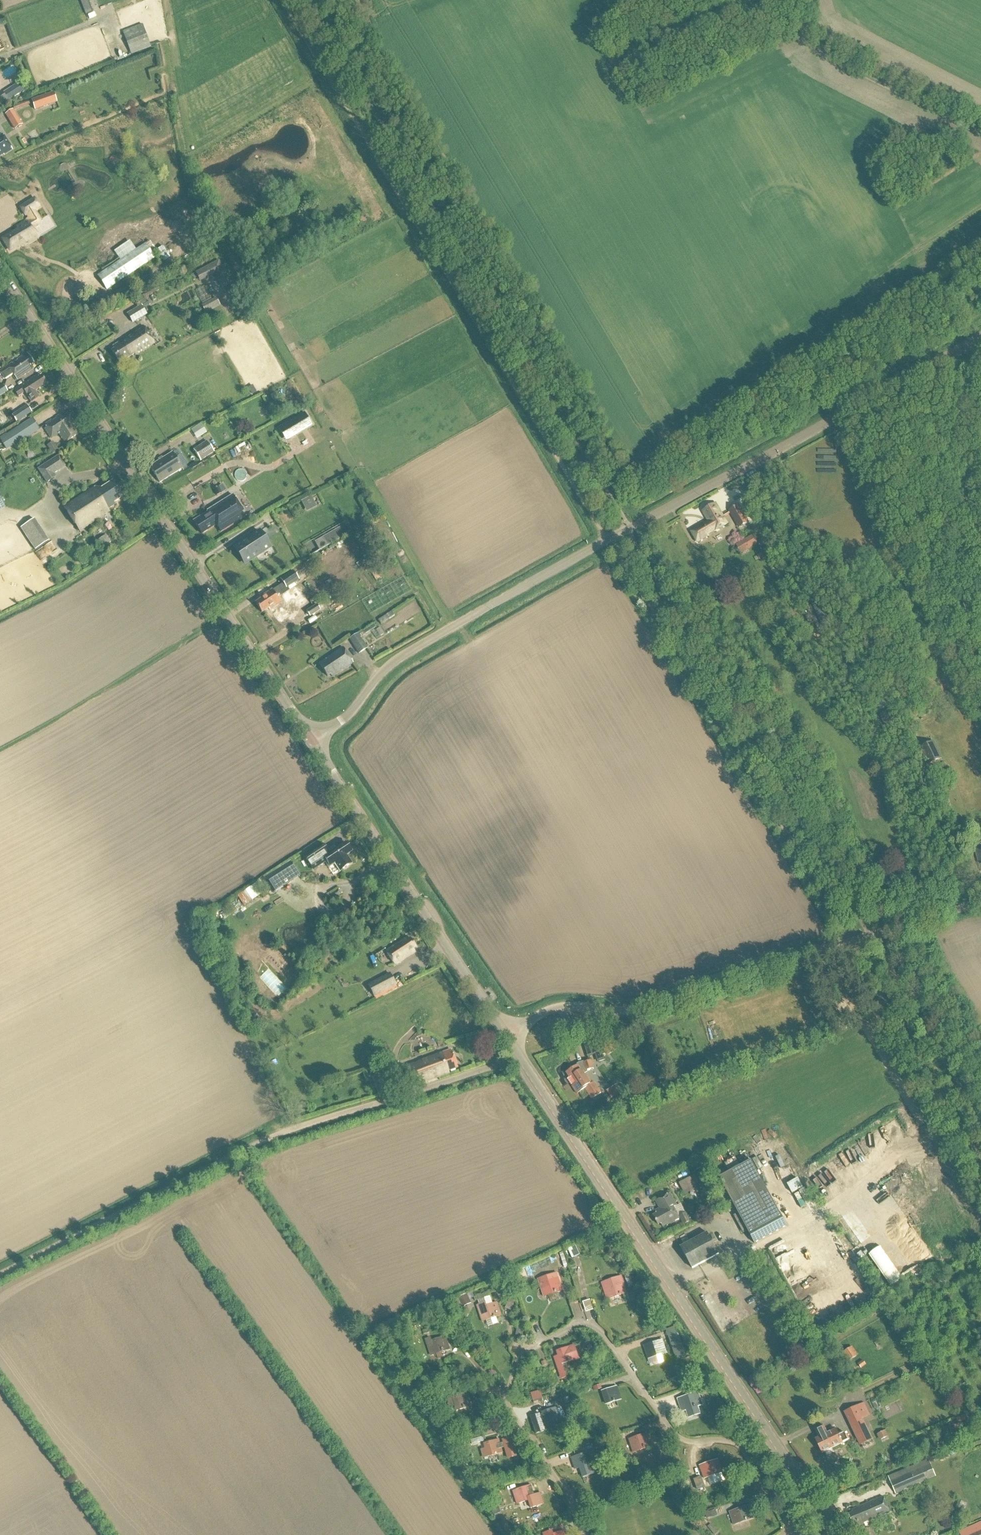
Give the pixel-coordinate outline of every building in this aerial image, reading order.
[(142,25),(122,32),(131,57),(151,49),(142,25)] [(0,93),(0,108),(8,102),(1,92),(0,93)] [(47,96),(31,101),(33,107),(35,110),(35,111),(50,106),(50,104),(49,101),(47,96)] [(13,110),(5,115),(14,131),(23,126),(13,110)] [(2,136),(0,137),(0,157),(3,156),(4,157),(12,152),(2,136)] [(3,239),(10,251),(18,246),(19,248),(28,242),(29,244),(39,237),(33,229),(39,224),(40,220),(34,210),(39,207),(33,199),(20,208),(27,219),(27,220),(17,227),(19,229),(3,239)] [(112,249),(120,261),(97,277),(107,291),(154,259),(145,245),(136,251),(128,238),(112,249)] [(231,284),(219,261),(196,273),(200,282),(215,274),(223,289),(231,284)] [(139,303),(141,306),(127,314),(133,324),(147,316),(142,308),(148,305),(145,299),(139,303)] [(143,350),(154,343),(144,327),(133,334),(126,338),(126,340),(121,343),(120,342),(113,347),(115,350),(112,352),(120,364),(143,350)] [(27,354),(17,360),(18,361),(12,365),(12,364),(0,371),(0,372),(5,380),(13,375),(17,380),(33,370),(30,366),(34,364),(27,354)] [(35,391),(46,384),(41,376),(38,378),(36,375),(14,390),(18,397),(25,392),(32,403),(39,398),(35,391)] [(16,419),(28,412),(25,407),(13,413),(16,419)] [(304,413),(278,429),(286,442),(312,427),(304,413)] [(64,417),(62,414),(56,418),(57,419),(52,422),(52,421),(46,424),(48,428),(46,429),(52,438),(59,434),(65,443),(77,435),(72,426),(73,424),(67,415),(64,417)] [(0,439),(0,440),(7,450),(13,446),(22,440),(23,442),(40,430),(32,418),(0,439)] [(200,422),(189,429),(195,437),(206,431),(200,422)] [(47,447),(52,455),(58,451),(53,442),(47,447)] [(207,442),(194,450),(201,462),(214,453),(207,442)] [(182,469),(172,454),(150,468),(160,483),(182,469)] [(59,456),(38,469),(47,483),(56,477),(54,474),(66,467),(59,456)] [(69,516),(79,531),(109,512),(107,510),(114,506),(113,503),(121,498),(112,483),(96,493),(89,492),(64,507),(69,516)] [(306,510),(315,505),(310,495),(300,500),(306,510)] [(243,512),(234,498),(208,515),(207,513),(194,522),(202,534),(216,525),(221,532),(244,518),(241,513),(243,512)] [(727,524),(716,505),(703,512),(708,521),(692,531),(698,543),(709,537),(708,535),(727,524)] [(739,505),(729,511),(739,529),(749,523),(739,505)] [(20,529),(35,551),(49,542),(34,520),(20,529)] [(324,537),(329,546),(345,537),(340,528),(324,537)] [(234,548),(241,559),(245,564),(270,548),(259,532),(234,548)] [(736,545),(742,554),(758,545),(753,536),(736,545)] [(757,556),(760,561),(765,559),(763,553),(757,556)] [(299,581),(293,572),(281,580),(284,585),(273,592),(272,591),(260,599),(261,600),(256,604),(262,613),(269,609),(270,611),(281,604),(277,598),(282,595),(283,596),(289,592),(287,589),(299,581)] [(317,605),(306,612),(310,618),(320,611),(317,605)] [(391,611),(378,620),(381,624),(395,616),(391,611)] [(374,625),(360,636),(358,634),(349,640),(359,655),(368,649),(361,639),(377,629),(374,625)] [(354,665),(343,649),(319,665),(328,678),(331,676),(333,678),(345,670),(345,671),(354,665)] [(874,700),(880,711),(888,707),(882,696),(874,700)] [(880,715),(886,727),(894,723),(888,711),(880,715)] [(934,742),(919,749),(927,767),(942,760),(934,742)] [(958,819),(949,822),(951,831),(960,828),(958,819)] [(346,856),(352,852),(346,843),(337,849),(335,847),(327,852),(323,845),(304,858),(313,872),(327,862),(330,867),(335,863),(341,871),(352,864),(346,856)] [(272,874),(263,880),(269,891),(271,894),(285,885),(299,877),(290,863),(277,871),(272,874)] [(338,889),(327,896),(331,903),(342,895),(338,889)] [(408,941),(406,939),(386,952),(394,965),(415,952),(413,950),(416,948),(411,940),(408,941)] [(293,966),(287,959),(277,968),(283,975),(293,966)] [(390,973),(367,986),(374,998),(397,986),(390,973)] [(599,1042),(608,1056),(618,1049),(610,1036),(599,1042)] [(458,1069),(451,1051),(404,1069),(411,1088),(449,1074),(449,1072),(458,1069)] [(601,1051),(595,1053),(598,1063),(607,1061),(601,1051)] [(594,1069),(592,1061),(584,1063),(585,1066),(582,1067),(580,1068),(579,1066),(567,1073),(570,1078),(568,1080),(578,1095),(586,1090),(593,1100),(602,1094),(595,1083),(593,1084),(589,1079),(588,1080),(585,1075),(589,1073),(588,1071),(594,1069)] [(708,1061),(689,1069),(693,1079),(712,1071),(708,1061)] [(373,1078),(379,1095),(386,1092),(381,1076),(373,1078)] [(607,1091),(613,1101),(622,1096),(620,1092),(621,1091),(618,1085),(607,1091)] [(611,1119),(619,1116),(617,1111),(609,1114),(611,1119)] [(719,1179),(724,1189),(738,1214),(734,1216),(744,1234),(748,1232),(756,1246),(788,1228),(751,1162),(719,1179)] [(679,1184),(684,1192),(695,1187),(691,1178),(679,1184)] [(786,1184),(790,1192),(795,1189),(791,1182),(786,1184)] [(677,1207),(670,1195),(657,1203),(661,1210),(656,1213),(658,1216),(654,1218),(658,1226),(661,1225),(663,1228),(679,1220),(673,1209),(677,1207)] [(871,1214),(882,1206),(878,1200),(867,1209),(871,1214)] [(679,1217),(684,1226),(692,1222),(687,1213),(679,1217)] [(719,1255),(707,1234),(681,1249),(693,1270),(719,1255)] [(576,1246),(568,1249),(572,1259),(580,1256),(576,1246)] [(538,1280),(544,1297),(563,1291),(559,1278),(554,1279),(553,1275),(538,1280)] [(601,1283),(607,1301),(628,1294),(622,1276),(601,1283)] [(462,1306),(471,1302),(467,1295),(459,1298),(462,1306)] [(458,1299),(451,1302),(456,1315),(464,1312),(458,1299)] [(590,1299),(583,1301),(586,1310),(593,1308),(590,1299)] [(754,1312),(762,1309),(758,1299),(750,1303),(754,1312)] [(482,1322),(485,1321),(502,1316),(498,1304),(488,1307),(486,1303),(477,1306),(482,1322)] [(680,1337),(670,1340),(676,1360),(687,1357),(680,1337)] [(425,1340),(428,1348),(431,1356),(449,1351),(445,1338),(431,1343),(430,1339),(425,1340)] [(647,1359),(666,1353),(662,1340),(647,1344),(649,1350),(645,1351),(647,1359)] [(558,1356),(554,1358),(561,1378),(566,1376),(562,1365),(580,1359),(575,1345),(556,1352),(558,1356)] [(853,1347),(843,1354),(848,1362),(858,1356),(853,1347)] [(698,1380),(702,1392),(711,1389),(707,1377),(698,1380)] [(592,1385),(595,1392),(602,1389),(600,1382),(592,1385)] [(606,1406),(621,1401),(616,1388),(601,1393),(606,1406)] [(541,1391),(531,1394),(534,1402),(543,1399),(541,1391)] [(682,1412),(687,1411),(701,1406),(697,1393),(677,1400),(682,1412)] [(455,1412),(470,1407),(466,1394),(451,1399),(455,1412)] [(865,1405),(846,1414),(862,1447),(872,1442),(862,1419),(870,1415),(865,1405)] [(542,1423),(544,1422),(546,1426),(560,1421),(556,1408),(541,1413),(543,1418),(541,1419),(539,1414),(528,1417),(534,1435),(545,1431),(542,1423)] [(966,1415),(957,1419),(959,1424),(968,1419),(966,1415)] [(815,1431),(818,1438),(815,1440),(823,1456),(851,1443),(849,1438),(847,1438),(845,1435),(839,1438),(837,1432),(828,1436),(823,1427),(815,1431)] [(886,1431),(877,1435),(880,1441),(889,1437),(886,1431)] [(632,1453),(650,1447),(646,1434),(631,1439),(633,1444),(629,1445),(632,1453)] [(501,1453),(499,1447),(504,1446),(508,1458),(516,1456),(511,1439),(502,1442),(503,1443),(499,1444),(497,1441),(482,1445),(484,1449),(480,1450),(482,1458),(501,1453)] [(602,1451),(599,1443),(592,1445),(595,1453),(602,1451)] [(454,1445),(448,1448),(450,1454),(456,1452),(454,1445)] [(575,1470),(579,1469),(581,1477),(597,1472),(590,1453),(575,1458),(571,1459),(575,1470)] [(456,1455),(453,1457),(458,1464),(462,1462),(456,1455)] [(662,1460),(659,1466),(666,1469),(669,1463),(662,1460)] [(703,1479),(721,1473),(717,1461),(704,1465),(705,1470),(701,1471),(703,1479)] [(930,1461),(889,1478),(896,1495),(906,1491),(906,1490),(936,1477),(930,1461)] [(682,1473),(674,1479),(681,1488),(689,1482),(682,1473)] [(696,1485),(698,1491),(705,1488),(703,1482),(696,1485)] [(512,1492),(514,1497),(516,1505),(535,1500),(531,1486),(516,1491),(512,1492)] [(876,1522),(876,1521),(890,1515),(884,1500),(852,1512),(853,1515),(849,1516),(853,1526),(853,1525),(855,1530),(865,1527),(867,1533),(862,1534),(872,1534),(871,1531),(870,1531),(868,1526),(876,1522)] [(501,1513),(499,1505),(491,1508),(493,1516),(501,1513)] [(750,1506),(729,1512),(734,1526),(754,1519),(750,1506)] [(707,1519),(717,1516),(716,1510),(709,1512),(709,1511),(705,1512),(707,1519)] [(965,1534),(980,1534),(980,1523),(963,1530),(965,1534)]
